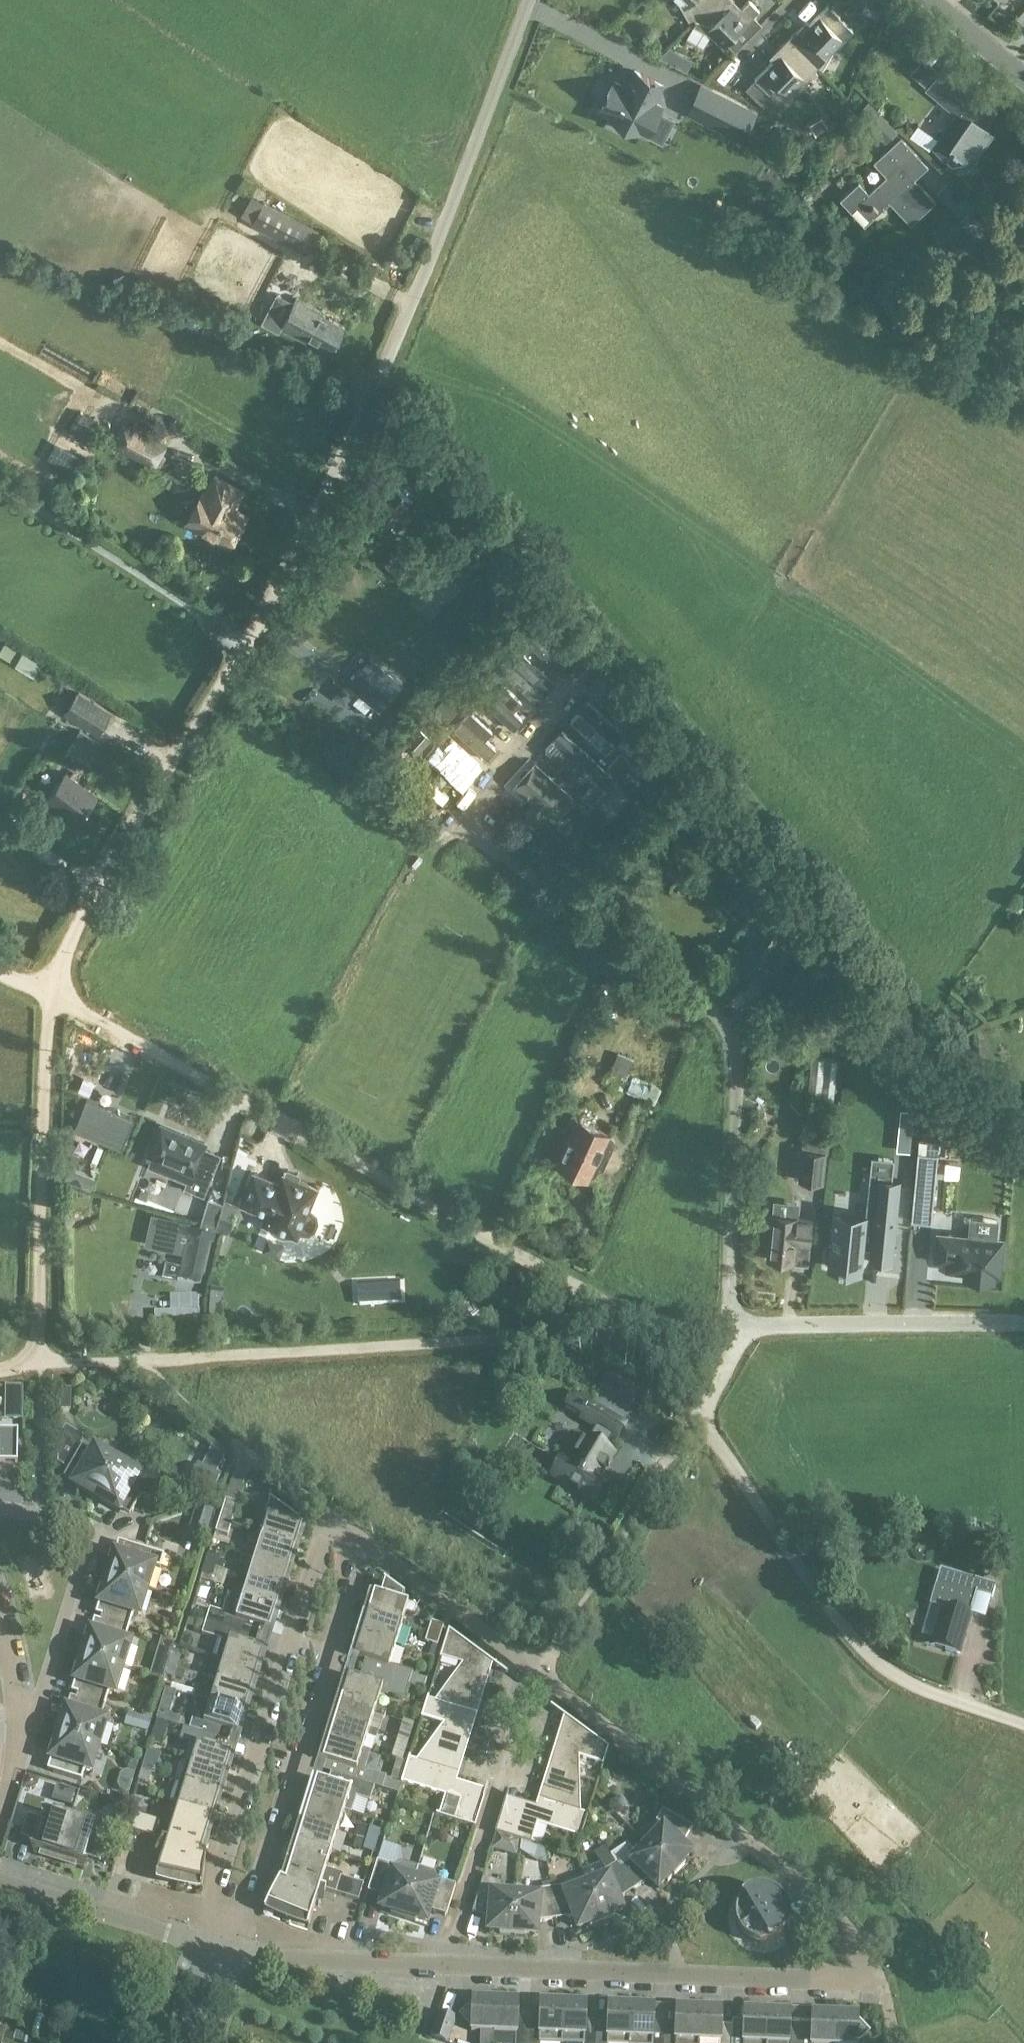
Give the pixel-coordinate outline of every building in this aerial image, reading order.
[(679,4),(689,21),(694,18),(695,20),(715,0),(675,0),(679,4)] [(742,29),(760,11),(750,1),(740,10),(734,4),(735,2),(733,0),(715,0),(695,20),(697,21),(694,26),(711,36),(723,47),(727,43),(735,51),(750,36),(742,29)] [(808,22),(801,30),(799,28),(788,39),(817,68),(819,67),(823,69),(833,52),(854,31),(828,6),(810,24),(808,22)] [(817,68),(788,39),(777,50),(779,52),(771,59),(773,61),(755,80),(780,105),(801,84),(818,74),(816,69),(817,68)] [(934,147),(952,164),(976,159),(975,154),(991,131),(984,125),(994,111),(945,69),(941,73),(923,58),(910,73),(928,88),(928,89),(941,100),(944,95),(960,110),(934,147)] [(611,118),(639,132),(640,130),(647,133),(662,105),(654,102),(663,85),(635,71),(626,87),(615,81),(600,109),(612,115),(611,118)] [(707,116),(745,136),(757,114),(718,94),(707,116)] [(867,124),(885,143),(897,131),(879,112),(867,124)] [(926,114),(918,125),(939,140),(947,128),(926,114)] [(859,182),(840,199),(864,226),(872,219),(869,216),(890,196),(914,221),(935,201),(907,171),(922,157),(901,135),(873,161),(887,175),(869,192),(859,182)] [(320,230),(264,201),(259,211),(254,222),(252,225),(307,254),(320,230)] [(259,211),(247,205),(242,215),(254,222),(259,211)] [(321,316),(324,312),(297,298),(285,319),(280,317),(275,326),(281,328),(280,329),(307,343),(308,340),(332,353),(345,328),(321,316)] [(978,349),(967,342),(962,351),(973,357),(978,349)] [(167,445),(122,420),(109,444),(154,468),(167,445)] [(202,488),(183,524),(230,550),(250,514),(237,508),(247,490),(213,472),(204,489),(202,488)] [(410,506),(412,504),(392,484),(364,513),(384,532),(392,524),(397,528),(414,511),(410,506)] [(435,573),(440,579),(447,573),(442,567),(435,573)] [(532,604),(541,613),(550,604),(541,596),(532,604)] [(7,638),(0,649),(0,653),(34,675),(43,662),(7,638)] [(501,666),(537,698),(553,680),(518,648),(501,666)] [(380,710),(401,684),(370,658),(349,685),(360,694),(372,704),(380,710)] [(521,717),(513,709),(520,701),(493,675),(485,683),(476,693),(513,727),(521,717)] [(459,683),(445,699),(455,708),(469,692),(461,685),(459,683)] [(111,713),(78,693),(65,714),(98,734),(111,713)] [(107,725),(125,733),(136,707),(117,699),(107,725)] [(606,752),(622,735),(587,702),(571,720),(606,752)] [(456,725),(489,755),(496,747),(483,736),(491,728),(470,709),(463,717),(456,725)] [(443,720),(434,711),(420,727),(429,736),(443,720)] [(100,743),(80,730),(65,755),(85,768),(94,754),(100,743)] [(601,769),(561,731),(545,747),(586,785),(601,769)] [(428,750),(464,785),(471,778),(458,765),(465,758),(446,740),(439,746),(435,743),(428,750)] [(617,777),(631,762),(622,754),(608,769),(617,777)] [(533,761),(514,781),(557,819),(575,799),(533,761)] [(66,774),(48,800),(79,822),(98,796),(66,774)] [(597,781),(582,797),(592,806),(600,813),(613,798),(605,791),(606,790),(597,781)] [(574,825),(575,825),(582,832),(596,816),(589,809),(579,800),(564,816),(565,816),(557,825),(566,834),(574,825)] [(832,1064),(834,1048),(823,1047),(821,1063),(832,1064)] [(633,1060),(619,1054),(606,1082),(623,1090),(625,1086),(629,1088),(627,1092),(655,1104),(662,1089),(634,1077),(629,1075),(629,1076),(626,1074),(633,1060)] [(85,1094),(73,1125),(117,1144),(130,1113),(85,1094)] [(898,1131),(912,1132),(914,1112),(900,1110),(898,1131)] [(596,1176),(598,1172),(603,1170),(616,1143),(614,1139),(607,1135),(608,1133),(581,1121),(560,1166),(587,1178),(588,1176),(591,1178),(596,1176)] [(185,1187),(203,1195),(212,1173),(196,1166),(205,1144),(160,1126),(148,1155),(152,1157),(148,1166),(187,1182),(185,1187)] [(830,1139),(803,1137),(798,1180),(822,1183),(824,1154),(828,1154),(830,1139)] [(917,1187),(914,1223),(930,1224),(933,1188),(936,1155),(921,1153),(920,1153),(917,1187)] [(69,1167),(64,1178),(89,1189),(94,1177),(69,1167)] [(128,1170),(123,1181),(150,1194),(155,1182),(128,1170)] [(315,1230),(318,1223),(317,1215),(309,1210),(317,1189),(284,1176),(280,1185),(254,1174),(242,1205),(268,1215),(264,1225),(269,1227),(275,1233),(283,1236),(292,1236),(297,1238),(299,1233),(308,1234),(315,1230)] [(865,1218),(833,1215),(833,1220),(832,1220),(828,1261),(829,1261),(828,1266),(838,1267),(838,1269),(842,1270),(842,1268),(852,1269),(853,1264),(862,1265),(864,1245),(870,1245),(871,1245),(871,1242),(894,1244),(901,1183),(892,1182),(877,1180),(876,1189),(868,1188),(865,1218)] [(223,1203),(209,1199),(201,1223),(216,1227),(223,1203)] [(793,1262),(796,1241),(809,1242),(811,1221),(798,1219),(798,1218),(772,1215),(772,1220),(765,1220),(760,1224),(757,1231),(758,1237),(763,1242),(769,1245),(767,1260),(793,1262)] [(201,1286),(213,1235),(188,1229),(177,1281),(201,1286)] [(950,1269),(966,1270),(965,1279),(993,1282),(993,1273),(997,1273),(1000,1242),(996,1242),(997,1232),(969,1230),(968,1239),(954,1238),(954,1236),(938,1235),(936,1261),(950,1262),(950,1269)] [(378,1284),(358,1285),(359,1306),(379,1305),(378,1284)] [(223,1292),(209,1291),(207,1324),(221,1325),(223,1292)] [(5,1387),(5,1421),(23,1421),(23,1388),(5,1387)] [(570,1488),(571,1488),(572,1487),(578,1491),(577,1492),(578,1493),(579,1491),(595,1501),(606,1483),(599,1479),(603,1473),(605,1474),(606,1473),(605,1473),(608,1466),(609,1467),(610,1466),(608,1465),(614,1456),(606,1451),(615,1438),(618,1440),(627,1425),(593,1404),(584,1418),(599,1428),(590,1441),(588,1440),(587,1442),(585,1441),(584,1442),(585,1442),(577,1455),(576,1454),(576,1455),(577,1456),(573,1463),(566,1458),(554,1475),(571,1486),(570,1488)] [(545,1416),(528,1441),(542,1451),(559,1426),(545,1416)] [(82,1439),(66,1430),(62,1437),(62,1443),(63,1443),(76,1450),(82,1439)] [(18,1464),(18,1432),(0,1431),(0,1463),(18,1464)] [(81,1490),(96,1499),(117,1463),(95,1451),(92,1455),(81,1449),(66,1475),(84,1486),(81,1490)] [(167,1478),(144,1465),(138,1476),(117,1463),(96,1499),(111,1508),(114,1503),(132,1513),(141,1498),(152,1504),(167,1478)] [(222,1475),(197,1464),(190,1480),(215,1491),(222,1475)] [(295,1549),(302,1527),(295,1525),(297,1520),(297,1521),(298,1520),(278,1505),(270,1499),(265,1516),(268,1517),(261,1538),(295,1549)] [(230,1529),(238,1505),(225,1501),(218,1525),(230,1529)] [(190,1531),(206,1536),(212,1516),(196,1512),(190,1531)] [(228,1537),(230,1529),(218,1525),(215,1534),(228,1537)] [(289,1570),(295,1549),(261,1538),(261,1539),(250,1535),(247,1542),(259,1546),(255,1559),(289,1570)] [(164,1557),(124,1545),(118,1564),(112,1563),(107,1580),(146,1592),(154,1567),(160,1569),(164,1557)] [(215,1569),(217,1560),(208,1557),(205,1566),(215,1569)] [(289,1570),(255,1559),(248,1580),(282,1590),(289,1570)] [(223,1572),(226,1562),(217,1560),(215,1569),(223,1572)] [(212,1579),(215,1569),(205,1566),(202,1576),(212,1579)] [(139,1616),(146,1592),(107,1580),(102,1596),(107,1598),(100,1620),(129,1629),(133,1615),(139,1616)] [(276,1611),(282,1590),(248,1580),(242,1600),(276,1611)] [(383,1584),(385,1585),(381,1597),(374,1595),(367,1616),(401,1627),(405,1614),(414,1616),(417,1608),(401,1603),(403,1599),(404,1599),(404,1598),(384,1583),(383,1584)] [(269,1632),(276,1611),(242,1600),(236,1619),(210,1610),(206,1623),(240,1633),(243,1624),(269,1632)] [(942,1610),(930,1647),(959,1656),(970,1618),(942,1610)] [(395,1648),(401,1627),(367,1616),(361,1637),(395,1648)] [(125,1643),(129,1629),(100,1620),(93,1642),(88,1641),(83,1657),(122,1670),(130,1645),(125,1643)] [(209,1657),(209,1658),(212,1659),(257,1673),(264,1651),(237,1643),(240,1633),(206,1623),(202,1636),(221,1642),(216,1660),(209,1657)] [(440,1639),(443,1627),(431,1623),(427,1635),(440,1639)] [(427,1700),(427,1701),(471,1715),(488,1661),(448,1631),(440,1659),(462,1666),(435,1703),(427,1700)] [(437,1648),(440,1639),(427,1635),(425,1644),(437,1648)] [(411,1677),(412,1674),(389,1667),(395,1648),(361,1637),(354,1659),(383,1668),(380,1677),(409,1686),(411,1677)] [(177,1671),(182,1655),(172,1652),(167,1668),(177,1671)] [(83,1676),(76,1698),(105,1707),(109,1693),(114,1694),(122,1670),(83,1657),(77,1674),(83,1676)] [(257,1673),(212,1659),(209,1658),(203,1679),(216,1683),(250,1693),(257,1673)] [(174,1680),(177,1671),(167,1668),(164,1677),(174,1680)] [(405,1697),(409,1686),(380,1677),(377,1686),(348,1677),(342,1699),(376,1709),(382,1690),(405,1697)] [(411,1677),(409,1686),(423,1690),(426,1682),(411,1677)] [(216,1683),(210,1703),(244,1714),(250,1693),(216,1683)] [(169,1715),(175,1696),(166,1693),(160,1712),(169,1715)] [(100,1721),(105,1707),(76,1698),(69,1720),(64,1719),(58,1735),(98,1747),(105,1723),(100,1721)] [(194,1707),(197,1708),(190,1731),(217,1739),(233,1744),(236,1735),(237,1735),(244,1714),(210,1703),(196,1699),(194,1707)] [(342,1699),(335,1719),(369,1730),(376,1709),(342,1699)] [(453,1775),(471,1715),(427,1701),(421,1719),(443,1725),(416,1762),(408,1760),(453,1775)] [(369,1730),(335,1719),(329,1740),(363,1751),(367,1738),(375,1740),(377,1733),(369,1730)] [(569,1721),(543,1802),(588,1816),(580,1813),(578,1759),(603,1766),(608,1750),(569,1721)] [(398,1739),(408,1742),(413,1726),(403,1723),(398,1739)] [(190,1731),(183,1729),(180,1741),(189,1744),(183,1763),(225,1776),(232,1754),(214,1748),(217,1739),(190,1731)] [(90,1772),(98,1747),(58,1735),(53,1752),(59,1754),(53,1773),(81,1782),(85,1771),(90,1772)] [(398,1739),(392,1760),(401,1762),(408,1742),(398,1739)] [(329,1740),(322,1762),(356,1772),(363,1751),(329,1740)] [(141,1772),(151,1775),(155,1776),(161,1755),(148,1751),(144,1763),(141,1772)] [(449,1787),(453,1775),(408,1760),(401,1784),(445,1797),(438,1818),(474,1829),(484,1798),(449,1787)] [(183,1763),(182,1762),(175,1783),(184,1786),(219,1796),(225,1776),(183,1763)] [(148,1785),(151,1775),(141,1772),(138,1782),(148,1785)] [(352,1814),(356,1799),(370,1803),(374,1788),(331,1775),(328,1784),(316,1780),(310,1802),(344,1812),(344,1811),(352,1814)] [(27,1776),(23,1789),(30,1791),(38,1786),(40,1780),(27,1776)] [(184,1786),(175,1783),(169,1803),(178,1806),(212,1817),(219,1796),(184,1786)] [(337,1833),(344,1812),(310,1802),(303,1823),(337,1833)] [(580,1839),(588,1816),(543,1802),(539,1815),(504,1804),(494,1835),(531,1846),(537,1826),(580,1839)] [(178,1885),(201,1889),(206,1857),(200,1856),(212,1817),(178,1806),(155,1879),(178,1885)] [(662,1831),(647,1847),(676,1875),(685,1866),(682,1863),(690,1856),(681,1847),(692,1829),(663,1812),(655,1824),(662,1831)] [(47,1858),(57,1861),(70,1821),(45,1813),(43,1821),(29,1817),(23,1839),(36,1843),(34,1851),(48,1855),(47,1858)] [(131,1832),(154,1839),(159,1822),(136,1815),(131,1832)] [(94,1828),(70,1821),(57,1861),(67,1865),(68,1861),(82,1866),(85,1858),(98,1862),(105,1840),(92,1836),(94,1828)] [(303,1823),(297,1843),(331,1854),(337,1833),(303,1823)] [(369,1833),(366,1842),(376,1845),(379,1835),(369,1833)] [(373,1855),(376,1845),(366,1842),(363,1852),(373,1855)] [(342,1874),(326,1869),(331,1854),(297,1843),(285,1882),(279,1880),(265,1909),(286,1919),(308,1927),(320,1890),(335,1895),(340,1878),(344,1880),(342,1874)] [(577,1851),(564,1847),(561,1856),(574,1860),(577,1851)] [(667,1884),(676,1875),(647,1847),(637,1857),(630,1850),(613,1861),(633,1891),(649,1881),(657,1889),(664,1882),(667,1884)] [(598,1863),(599,1865),(602,1868),(613,1861),(609,1855),(598,1863)] [(607,1879),(586,1887),(600,1925),(613,1920),(612,1917),(621,1913),(617,1902),(633,1891),(613,1861),(602,1868),(604,1872),(607,1879)] [(395,1868),(377,1862),(367,1893),(384,1898),(381,1909),(391,1912),(390,1916),(402,1920),(414,1881),(418,1868),(403,1863),(395,1868)] [(425,1923),(429,1912),(446,1917),(455,1886),(437,1881),(434,1873),(418,1868),(414,1881),(402,1920),(414,1923),(415,1920),(425,1923)] [(344,1880),(340,1878),(335,1895),(358,1902),(363,1885),(344,1880)] [(499,1936),(512,1937),(515,1899),(501,1899),(501,1888),(482,1879),(471,1914),(490,1920),(489,1932),(499,1933),(499,1936)] [(563,1888),(550,1890),(555,1921),(573,1918),(578,1930),(588,1926),(589,1929),(600,1925),(586,1887),(566,1895),(563,1888)] [(536,1924),(555,1921),(550,1890),(537,1892),(537,1899),(515,1899),(512,1937),(524,1938),(525,1935),(535,1936),(536,1924)] [(782,1901),(778,1897),(776,1896),(774,1895),(770,1893),(768,1892),(766,1892),(763,1892),(759,1892),(756,1892),(755,1893),(751,1894),(749,1895),(747,1896),(745,1898),(743,1900),(741,1902),(739,1905),(738,1906),(736,1910),(736,1912),(735,1914),(735,1916),(735,1918),(735,1920),(735,1922),(735,1924),(736,1926),(736,1928),(737,1930),(738,1931),(739,1933),(786,1905),(782,1901)] [(790,1920),(790,1916),(790,1914),(789,1912),(789,1910),(788,1908),(787,1907),(786,1905),(739,1933),(741,1937),(744,1939),(747,1942),(751,1944),(754,1946),(758,1946),(763,1947),(767,1946),(769,1946),(771,1945),(775,1944),(778,1942),(780,1940),(783,1938),(784,1936),(785,1935),(787,1931),(788,1928),(789,1926),(789,1924),(790,1920)] [(471,2032),(493,2033),(495,2002),(472,2001),(472,2009),(468,2009),(460,2016),(468,2024),(471,2024),(471,2032)] [(495,2002),(493,2033),(515,2034),(515,2042),(527,2042),(528,2014),(517,2013),(517,2003),(495,2002)] [(539,2014),(528,2014),(527,2042),(561,2042),(561,2036),(562,2005),(540,2004),(539,2014)] [(561,2036),(561,2042),(595,2042),(596,2023),(584,2023),(585,2006),(562,2005),(561,2036)] [(630,2008),(608,2007),(607,2024),(596,2023),(595,2042),(629,2042),(630,2008)] [(664,2028),(652,2028),(653,2008),(630,2008),(629,2042),(663,2042),(664,2028)] [(675,2029),(664,2028),(663,2042),(697,2042),(698,2010),(676,2009),(675,2029)] [(719,2042),(731,2042),(732,2028),(720,2027),(721,2011),(698,2010),(697,2042),(698,2042),(719,2042)] [(732,2022),(732,2028),(731,2042),(765,2042),(766,2013),(744,2012),(743,2022),(732,2022)] [(457,2019),(438,2013),(429,2039),(442,2042),(449,2042),(457,2019)] [(766,2013),(765,2042),(799,2042),(799,2030),(788,2030),(789,2014),(766,2013)] [(799,2030),(799,2042),(833,2042),(834,2016),(811,2015),(811,2031),(799,2030)] [(863,2037),(867,2033),(860,2025),(856,2025),(857,2017),(834,2016),(833,2042),(856,2042),(856,2041),(859,2041),(863,2037)]
